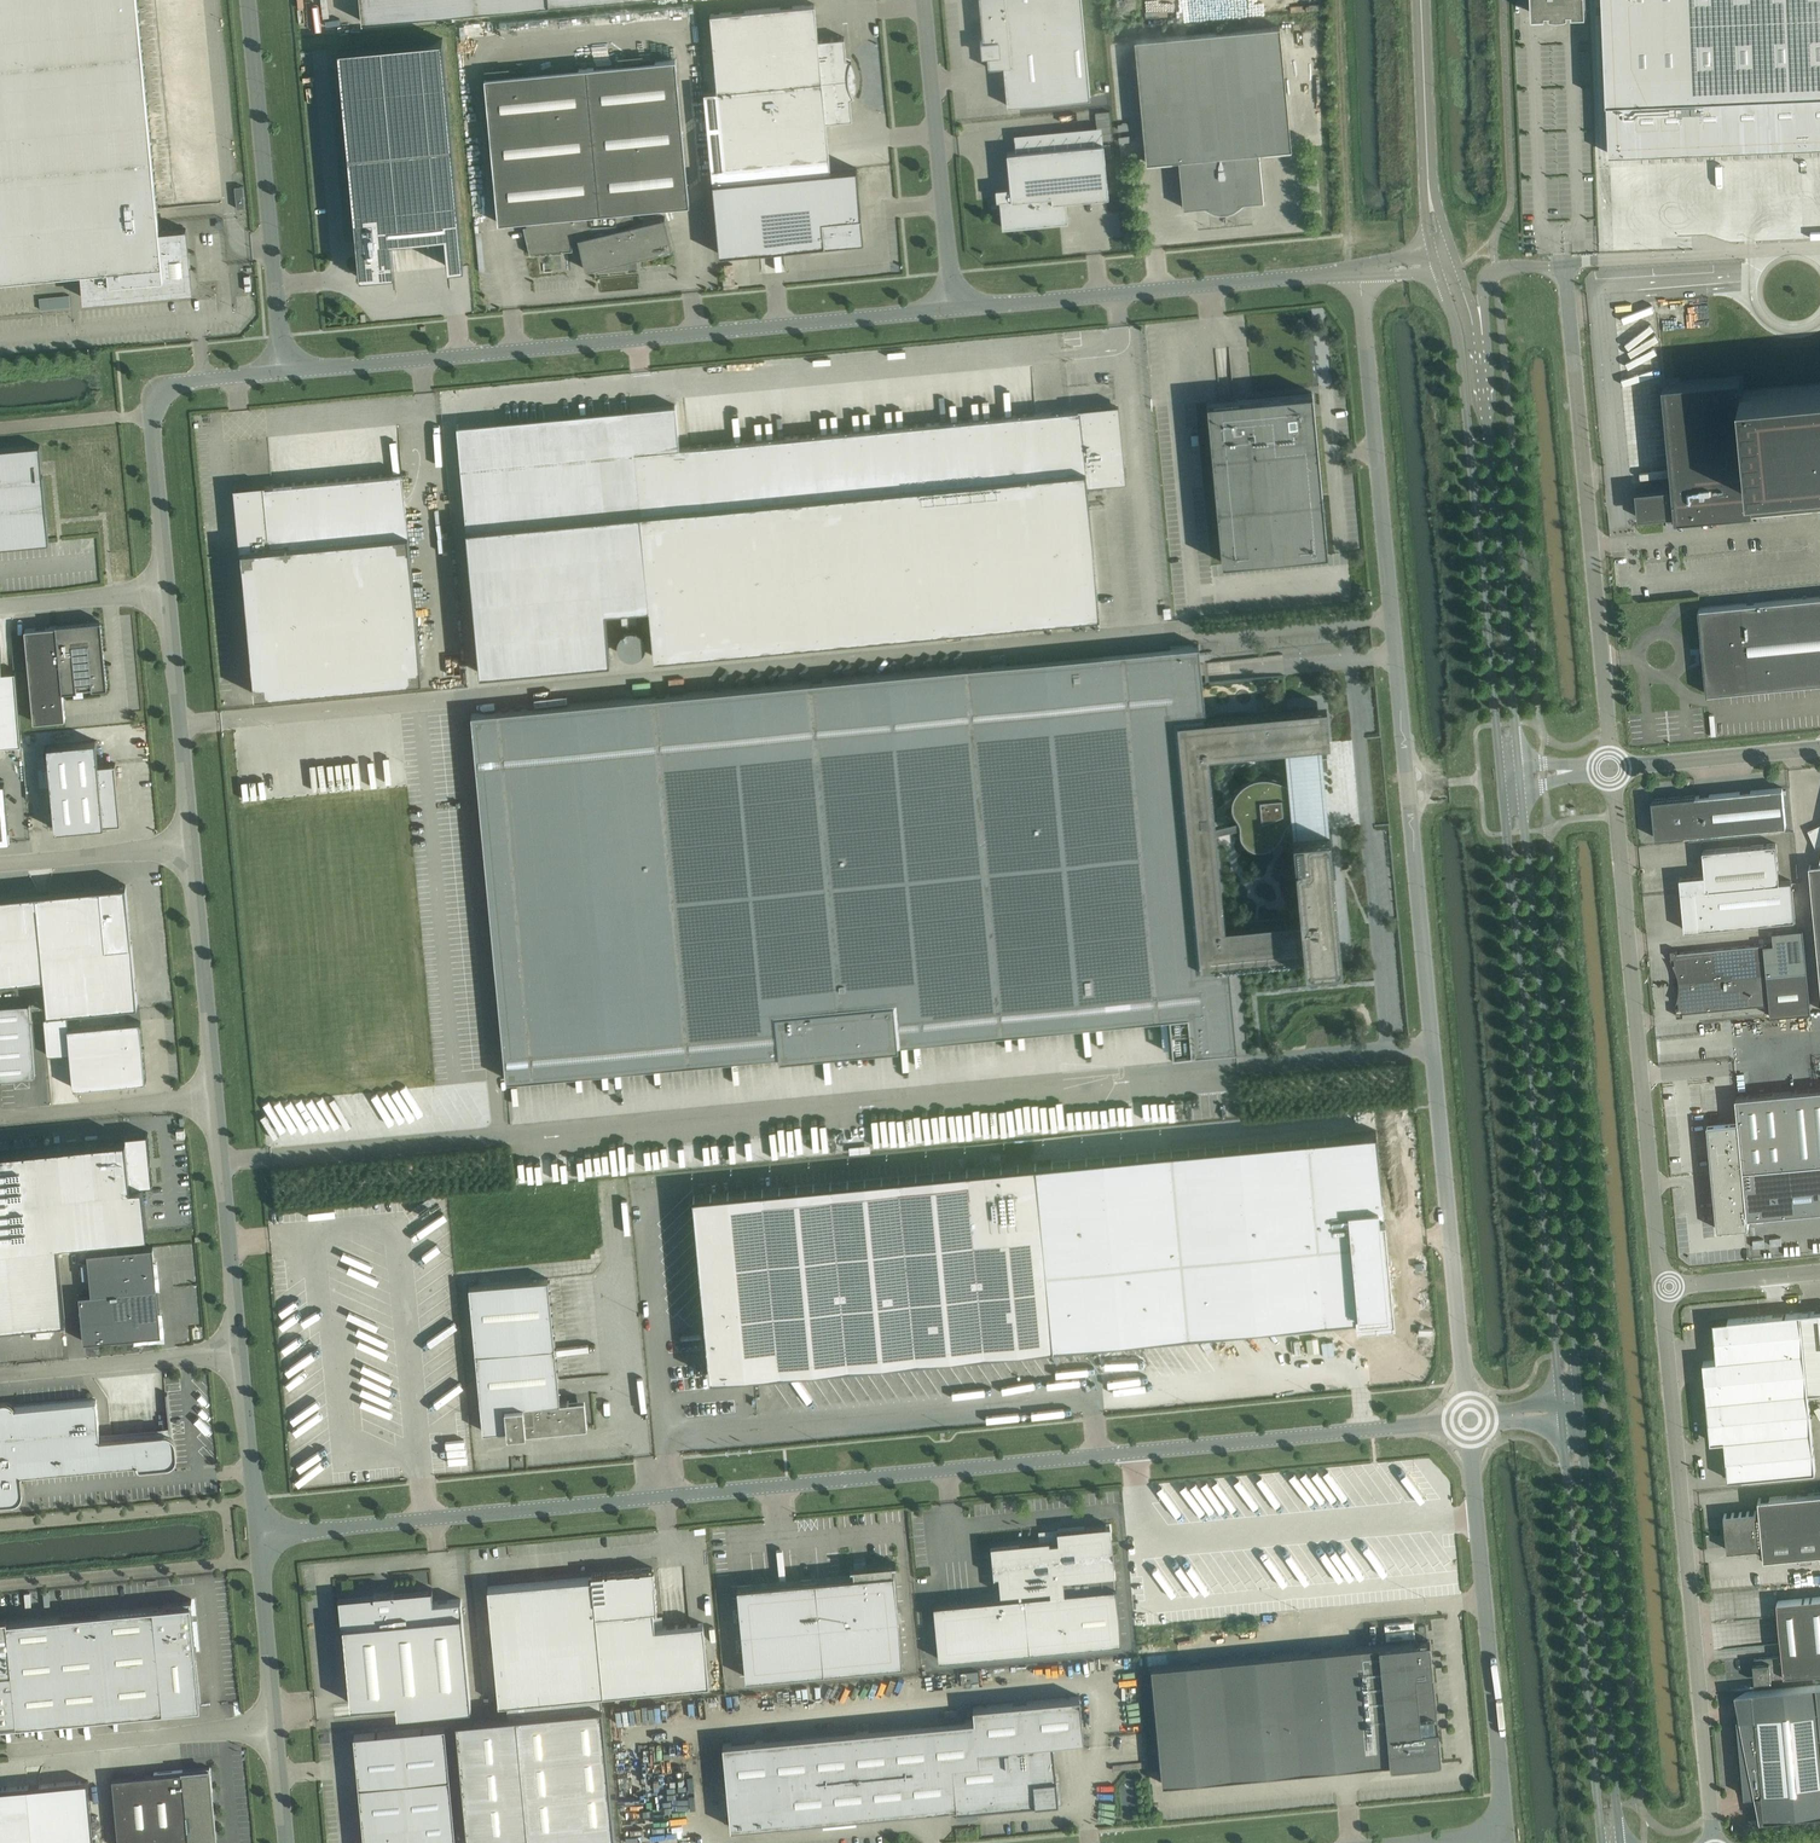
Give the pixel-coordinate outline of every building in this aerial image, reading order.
[(188,269),(187,254),(189,254),(186,228),(160,230),(138,0),(0,0),(0,277),(83,269),(85,298),(192,288),(190,269),(188,269)] [(363,21),(363,20),(572,0),(361,0),(363,21)] [(988,67),(1001,66),(1001,65),(1003,65),(1007,105),(1090,97),(1081,0),(981,0),(980,1),(983,34),(984,34),(984,40),(980,40),(980,41),(987,40),(989,66),(988,66),(988,67)] [(1533,14),(1548,13),(1547,10),(1551,10),(1551,13),(1554,13),(1557,14),(1558,14),(1561,14),(1565,13),(1567,13),(1570,12),(1570,9),(1573,9),(1573,12),(1588,11),(1587,0),(1533,0),(1533,14)] [(1610,153),(1819,145),(1819,0),(1604,0),(1610,153)] [(715,90),(704,91),(713,181),(830,170),(825,121),(852,118),(850,100),(850,99),(850,98),(849,98),(849,97),(853,94),(853,95),(854,95),(854,94),(851,89),(849,83),(848,77),(848,71),(849,65),(851,60),(851,59),(850,59),(849,59),(848,59),(846,58),(845,56),(846,56),(846,55),(844,36),(818,39),(814,3),(710,13),(717,90),(715,90)] [(1232,205),(1237,202),(1263,199),(1258,151),(1291,148),(1279,25),(1134,39),(1146,162),(1178,159),(1183,207),(1208,205),(1214,207),(1220,208),(1226,208),(1232,205)] [(443,38),(339,48),(358,253),(360,272),(360,275),(395,272),(391,238),(445,233),(449,266),(464,265),(443,38)] [(689,204),(676,59),(485,77),(498,222),(526,219),(527,226),(525,226),(523,226),(529,248),(530,247),(561,244),(562,250),(573,249),(572,239),(578,238),(586,269),(598,266),(598,268),(598,269),(621,267),(620,266),(620,261),(624,260),(672,248),(665,216),(617,227),(617,225),(634,221),(632,209),(689,204)] [(1010,187),(998,188),(1002,227),(1061,221),(1061,215),(1067,214),(1066,199),(1108,195),(1104,157),(1104,150),(1103,142),(1007,151),(1010,187)] [(830,170),(713,181),(719,253),(746,251),(756,250),(760,249),(759,238),(782,235),(783,247),(788,246),(795,246),(826,243),(826,242),(862,238),(860,216),(861,216),(856,167),(830,170)] [(243,185),(234,186),(235,207),(244,207),(243,185)] [(40,308),(70,307),(70,295),(39,296),(40,308)] [(1636,490),(1639,517),(1678,514),(1678,517),(1676,518),(1676,519),(1754,512),(1753,509),(1819,503),(1819,385),(1742,392),(1741,377),(1663,385),(1663,386),(1666,386),(1675,486),(1636,490)] [(1327,552),(1322,497),(1322,496),(1314,417),(1309,417),(1312,392),(1237,399),(1237,398),(1237,399),(1233,399),(1216,401),(1216,402),(1209,402),(1209,401),(1206,401),(1221,562),(1327,552)] [(631,414),(458,430),(467,527),(480,672),(610,660),(606,609),(621,608),(649,606),(654,656),(1099,614),(1087,484),(1086,482),(1096,481),(1123,478),(1116,406),(1079,409),(1077,409),(635,451),(631,414)] [(49,541),(43,475),(34,476),(33,465),(33,462),(42,462),(40,444),(33,445),(33,446),(0,449),(0,545),(49,541)] [(263,486),(236,489),(242,549),(255,694),(422,678),(409,533),(403,473),(266,486),(263,486)] [(1699,608),(1707,694),(1819,683),(1819,596),(1699,608)] [(636,608),(621,609),(622,626),(638,624),(636,608)] [(36,627),(25,628),(34,721),(66,718),(63,691),(108,687),(106,664),(112,663),(111,663),(105,663),(100,664),(99,652),(103,652),(100,621),(57,625),(56,625),(46,626),(46,627),(36,628),(36,627)] [(1198,644),(1006,662),(472,713),(506,1078),(779,1052),(779,1057),(898,1046),(898,1041),(1169,1015),(1173,1055),(1236,1049),(1237,1049),(1229,965),(1227,965),(1227,962),(1304,955),(1305,964),(1306,963),(1342,960),(1329,828),(1323,766),(1328,766),(1326,753),(1322,753),(1321,744),(1330,743),(1326,706),(1203,718),(1203,714),(1204,714),(1204,715),(1205,714),(1201,673),(1198,644)] [(0,647),(0,745),(22,743),(16,670),(3,671),(1,647),(0,647)] [(71,725),(125,724),(125,709),(70,710),(71,725)] [(97,765),(95,740),(46,744),(54,830),(121,823),(115,763),(97,765)] [(10,841),(4,783),(0,783),(0,842),(10,841)] [(1656,838),(1668,836),(1786,825),(1783,787),(1652,800),(1652,803),(1653,806),(1654,810),(1657,814),(1661,816),(1666,817),(1667,822),(1654,824),(1656,838)] [(1808,830),(1816,848),(1819,847),(1819,824),(1808,830)] [(1685,930),(1795,919),(1792,880),(1780,881),(1776,843),(1703,850),(1705,874),(1680,877),(1685,930)] [(1819,864),(1810,865),(1819,974),(1819,861),(1819,864)] [(44,977),(48,1012),(138,1004),(132,942),(131,942),(126,884),(102,887),(102,886),(0,895),(0,981),(44,977)] [(1677,949),(1671,950),(1672,959),(1674,959),(1675,963),(1673,964),(1676,970),(1678,976),(1679,982),(1679,989),(1678,995),(1677,1002),(1678,1002),(1679,1006),(1676,1007),(1677,1016),(1683,1015),(1683,1012),(1770,1004),(1767,974),(1807,970),(1803,929),(1772,932),(1773,943),(1764,944),(1677,952),(1677,949)] [(1807,970),(1767,974),(1770,1004),(1771,1016),(1811,1012),(1807,970)] [(35,1075),(30,1002),(0,1004),(0,1078),(35,1075)] [(68,1027),(67,1015),(43,1017),(47,1054),(71,1051),(74,1087),(145,1081),(139,1020),(68,1027)] [(1748,1095),(1736,1096),(1738,1121),(1708,1124),(1718,1229),(1749,1226),(1748,1217),(1819,1210),(1819,1089),(1748,1095)] [(1036,1162),(693,1194),(710,1376),(754,1372),(1053,1343),(1359,1314),(1360,1319),(1364,1318),(1364,1320),(1365,1320),(1365,1318),(1386,1316),(1386,1318),(1387,1318),(1387,1316),(1391,1316),(1391,1312),(1393,1312),(1392,1311),(1391,1311),(1388,1284),(1390,1284),(1390,1283),(1388,1283),(1388,1282),(1387,1272),(1387,1271),(1389,1271),(1389,1270),(1387,1270),(1382,1221),(1384,1221),(1384,1220),(1379,1220),(1379,1217),(1377,1204),(1382,1203),(1383,1203),(1376,1129),(1036,1162)] [(0,1149),(0,1323),(65,1317),(58,1240),(148,1232),(143,1184),(153,1183),(153,1180),(152,1180),(152,1177),(152,1174),(151,1174),(151,1171),(152,1171),(152,1168),(151,1168),(150,1159),(151,1159),(150,1156),(149,1153),(150,1153),(150,1150),(149,1150),(149,1147),(150,1147),(149,1144),(148,1141),(149,1141),(149,1138),(148,1138),(148,1135),(148,1132),(125,1134),(125,1137),(18,1147),(0,1149)] [(153,1246),(88,1252),(90,1281),(91,1281),(92,1288),(92,1291),(91,1291),(91,1293),(79,1294),(83,1329),(84,1329),(84,1336),(84,1338),(84,1341),(161,1334),(153,1246)] [(574,1407),(575,1407),(576,1407),(576,1406),(577,1406),(577,1405),(577,1404),(577,1403),(576,1403),(576,1402),(575,1402),(574,1402),(574,1400),(569,1401),(569,1400),(567,1400),(561,1401),(549,1277),(469,1285),(483,1431),(507,1429),(508,1434),(510,1434),(509,1430),(523,1429),(523,1431),(580,1426),(578,1407),(574,1407)] [(1808,1390),(1819,1389),(1819,1310),(1800,1312),(1802,1324),(1804,1351),(1808,1390)] [(1802,1324),(1800,1312),(1713,1320),(1717,1360),(1804,1351),(1802,1324)] [(1804,1351),(1717,1360),(1703,1361),(1707,1401),(1808,1391),(1808,1390),(1804,1351)] [(202,1405),(207,1402),(201,1391),(195,1394),(202,1405)] [(1808,1391),(1707,1401),(1711,1441),(1725,1440),(1728,1479),(1816,1471),(1808,1391)] [(16,1501),(17,1500),(18,1499),(19,1498),(20,1497),(21,1496),(22,1495),(23,1493),(23,1492),(23,1491),(23,1489),(22,1473),(137,1462),(134,1434),(100,1437),(96,1399),(15,1407),(14,1405),(13,1403),(11,1401),(9,1400),(6,1400),(4,1400),(0,1400),(0,1502),(2,1502),(16,1501)] [(207,1434),(212,1429),(202,1418),(197,1423),(207,1434)] [(201,1441),(195,1447),(208,1461),(213,1456),(207,1449),(213,1443),(199,1429),(194,1434),(201,1441)] [(134,1434),(137,1462),(138,1465),(139,1467),(140,1467),(141,1467),(168,1465),(170,1464),(172,1463),(174,1461),(176,1459),(177,1457),(177,1455),(177,1452),(176,1443),(176,1440),(175,1438),(174,1436),(172,1434),(170,1433),(168,1432),(160,1432),(134,1434)] [(1759,1498),(1760,1510),(1724,1514),(1728,1550),(1763,1546),(1764,1558),(1819,1553),(1819,1492),(1759,1498)] [(1112,1543),(1110,1524),(1057,1529),(1057,1530),(1055,1530),(1055,1532),(1050,1532),(1050,1530),(1043,1531),(1044,1539),(991,1544),(994,1575),(995,1575),(995,1574),(999,1574),(1001,1593),(1006,1592),(1006,1597),(934,1604),(939,1659),(1121,1641),(1116,1587),(1115,1587),(1114,1573),(1115,1573),(1113,1546),(1112,1546),(1112,1543)] [(854,1575),(738,1586),(746,1677),(902,1662),(894,1571),(893,1572),(893,1564),(896,1564),(896,1563),(851,1567),(851,1568),(853,1568),(854,1575)] [(589,1577),(488,1587),(499,1703),(503,1703),(601,1693),(709,1683),(703,1623),(690,1624),(664,1626),(655,1627),(654,1615),(653,1608),(656,1608),(657,1610),(656,1596),(656,1595),(657,1595),(656,1585),(655,1585),(654,1585),(653,1568),(653,1567),(634,1569),(634,1570),(622,1571),(617,1572),(617,1571),(608,1572),(605,1572),(605,1571),(603,1571),(603,1572),(591,1574),(592,1577),(590,1577),(589,1577)] [(374,1594),(339,1597),(342,1624),(343,1624),(351,1703),(396,1699),(398,1713),(471,1706),(461,1599),(434,1601),(432,1588),(395,1592),(394,1590),(391,1591),(391,1592),(377,1593),(377,1592),(374,1592),(374,1594)] [(1768,1679),(1798,1676),(1798,1674),(1819,1672),(1819,1597),(1777,1601),(1782,1655),(1754,1658),(1756,1680),(1768,1679)] [(201,1706),(195,1652),(197,1652),(196,1648),(195,1648),(190,1601),(192,1601),(192,1599),(164,1601),(165,1604),(166,1604),(166,1606),(0,1621),(0,1725),(201,1706)] [(1356,1647),(1151,1666),(1162,1783),(1367,1764),(1390,1762),(1390,1765),(1441,1760),(1441,1757),(1439,1743),(1440,1743),(1438,1726),(1435,1727),(1434,1715),(1437,1715),(1437,1711),(1431,1656),(1430,1640),(1356,1647)] [(1817,1685),(1748,1691),(1748,1692),(1752,1691),(1755,1716),(1737,1718),(1745,1796),(1762,1794),(1764,1819),(1747,1820),(1747,1821),(1819,1814),(1819,1684),(1817,1685)] [(456,1719),(468,1842),(560,1842),(615,1838),(603,1706),(602,1706),(601,1693),(503,1703),(505,1715),(456,1719)] [(1059,1800),(1056,1776),(1056,1777),(1052,1777),(1049,1746),(1053,1745),(1053,1741),(1084,1738),(1083,1733),(1083,1730),(1080,1704),(1080,1701),(1080,1696),(973,1706),(974,1719),(965,1720),(869,1729),(856,1730),(856,1731),(763,1739),(756,1739),(756,1740),(732,1742),(723,1743),(731,1827),(781,1822),(781,1821),(946,1806),(956,1805),(957,1810),(977,1808),(977,1807),(976,1807),(976,1804),(1035,1798),(1035,1803),(1059,1800)] [(445,1725),(354,1734),(363,1833),(360,1833),(361,1842),(456,1842),(445,1725)] [(215,1840),(213,1811),(214,1810),(213,1804),(212,1804),(211,1791),(212,1791),(210,1767),(209,1767),(209,1769),(183,1771),(183,1770),(154,1772),(154,1774),(144,1775),(144,1776),(134,1777),(134,1776),(112,1778),(118,1842),(179,1842),(215,1840)] [(0,1788),(0,1842),(93,1842),(87,1780),(50,1784),(53,1810),(41,1811),(39,1785),(0,1788)]
